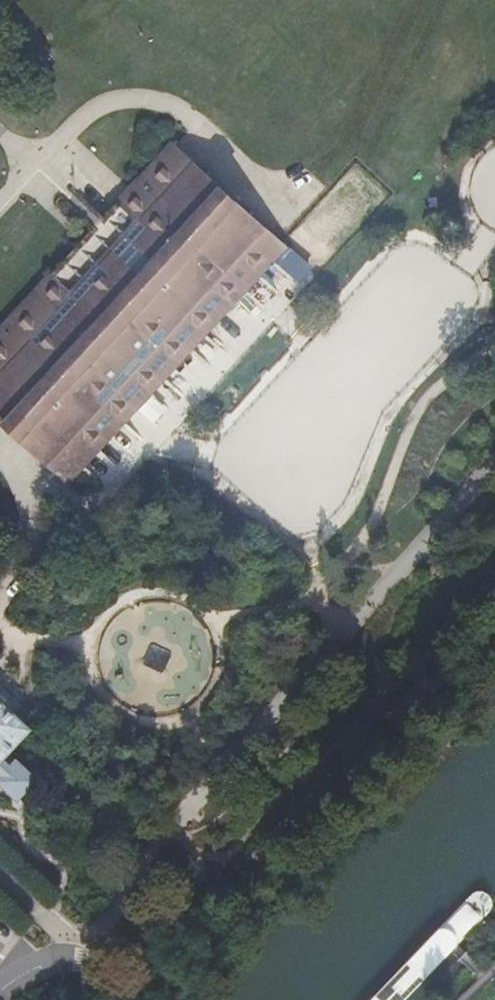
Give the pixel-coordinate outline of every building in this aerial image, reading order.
[(177,144),(174,141),(131,188),(119,201),(105,216),(89,234),(82,241),(0,330),(0,420),(66,481),(271,259),(285,244),(280,240),(177,144)] [(0,699),(0,761),(30,728),(0,699)] [(19,801),(40,778),(17,757),(11,763),(4,757),(0,762),(0,772),(2,774),(0,775),(0,784),(19,801)] [(471,896),(372,999),(406,999),(490,911),(491,906),(488,901),(480,894),(476,894),(471,896)]
